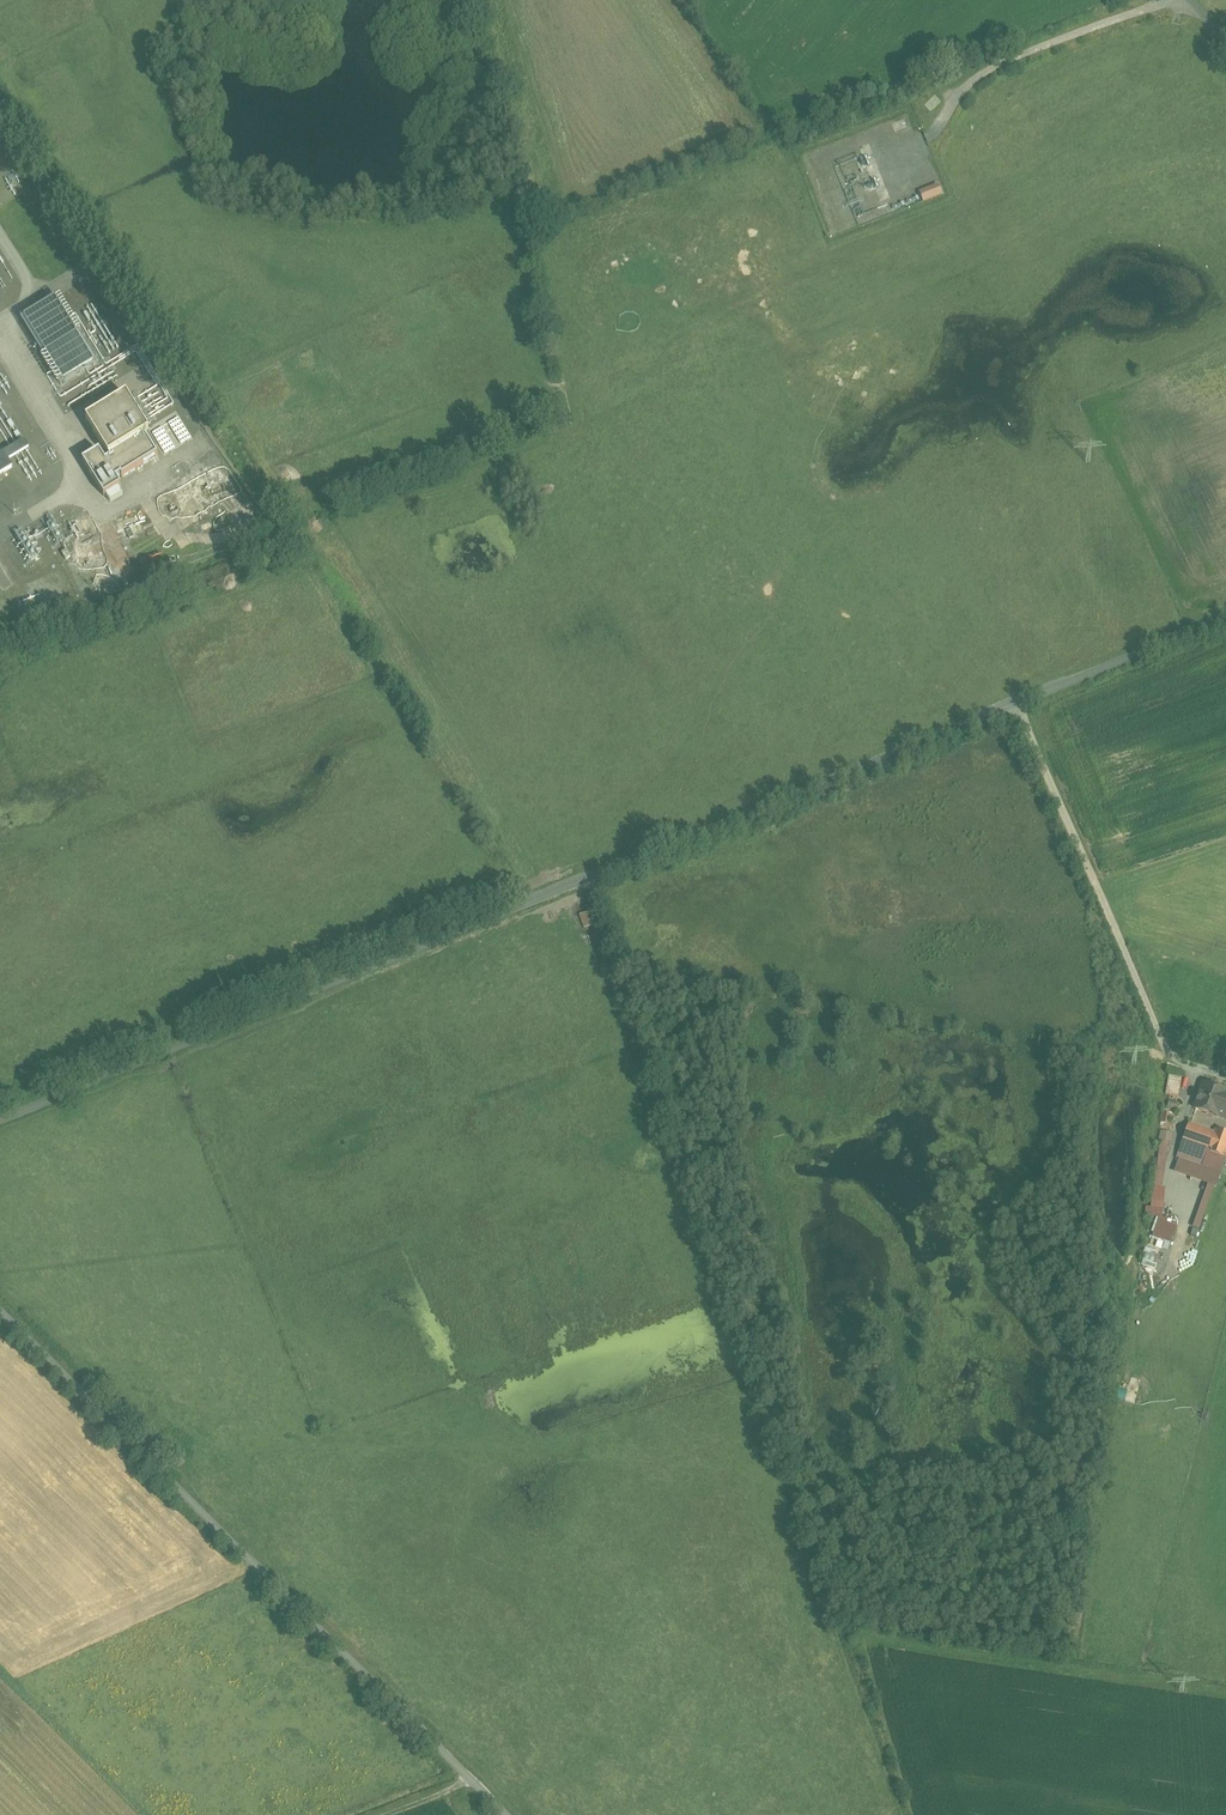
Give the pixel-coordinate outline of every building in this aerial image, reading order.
[(938,184),(920,191),(924,201),(942,194),(938,184)] [(61,383),(94,365),(59,299),(25,317),(61,383)] [(100,450),(83,461),(105,498),(123,487),(118,478),(159,454),(126,398),(89,420),(111,457),(106,460),(100,450)] [(14,467),(10,459),(29,448),(23,439),(0,452),(0,475),(14,467)] [(583,927),(593,925),(591,911),(581,913),(583,927)] [(1165,1093),(1179,1096),(1184,1072),(1170,1069),(1165,1093)] [(1203,1084),(1195,1109),(1225,1120),(1225,1092),(1203,1084)] [(1188,1122),(1176,1158),(1179,1159),(1202,1167),(1207,1152),(1224,1158),(1225,1152),(1225,1133),(1214,1129),(1213,1131),(1188,1122)] [(1160,1130),(1152,1207),(1146,1206),(1145,1214),(1155,1215),(1153,1239),(1175,1241),(1177,1225),(1164,1223),(1166,1201),(1163,1201),(1170,1131),(1160,1130)] [(1225,1159),(1224,1158),(1207,1152),(1202,1167),(1179,1159),(1175,1172),(1209,1184),(1194,1227),(1199,1229),(1214,1186),(1216,1187),(1225,1159)] [(1125,1400),(1128,1391),(1119,1388),(1116,1398),(1125,1400)]
